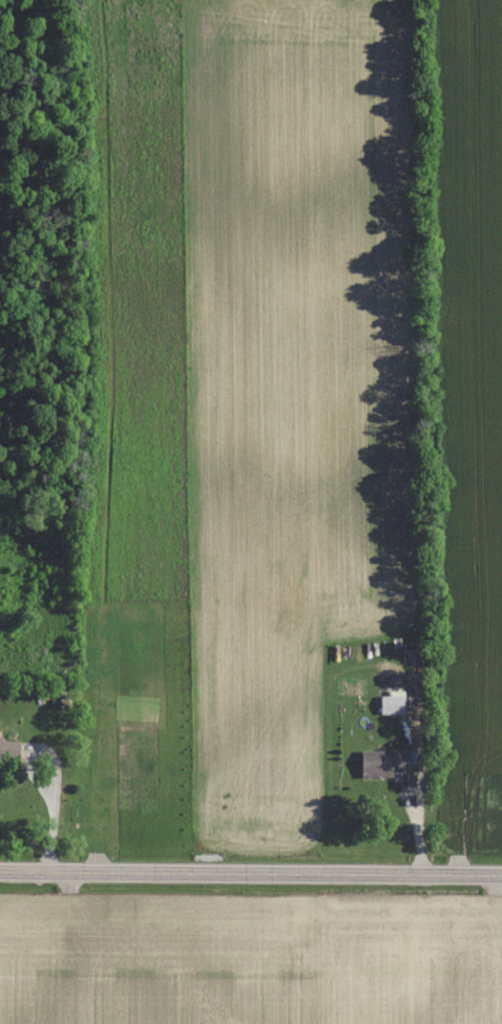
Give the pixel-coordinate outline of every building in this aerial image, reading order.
[(380,714),(405,714),(405,696),(380,696),(380,714)] [(19,736),(0,736),(0,760),(19,760),(19,736)] [(408,750),(361,750),(361,778),(408,778),(408,750)]
